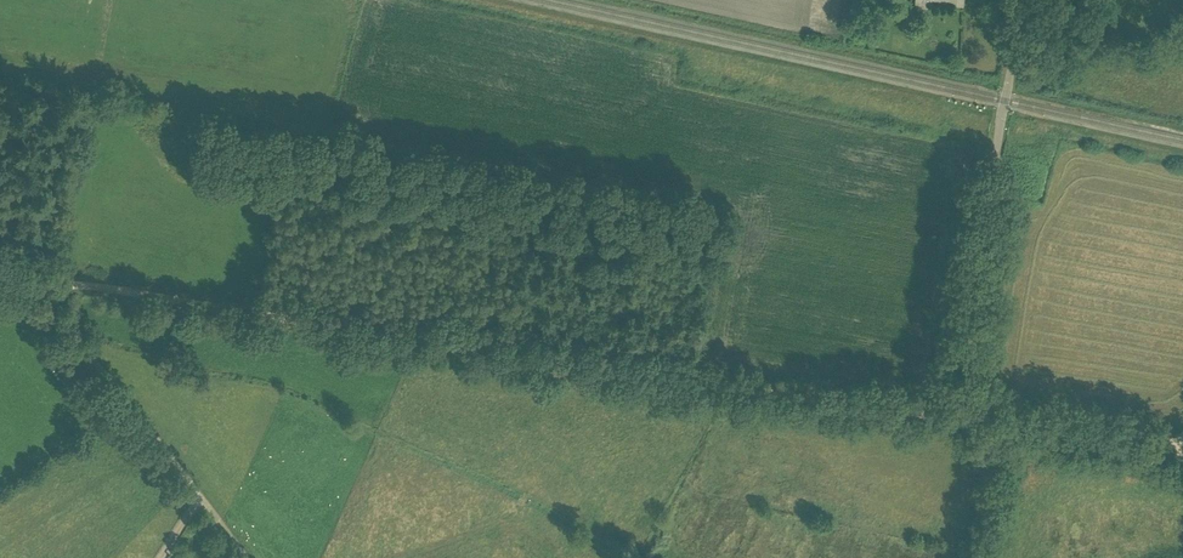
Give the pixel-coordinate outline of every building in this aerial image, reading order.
[(963,0),(914,0),(914,8),(930,8),(930,6),(963,7),(963,0)]
